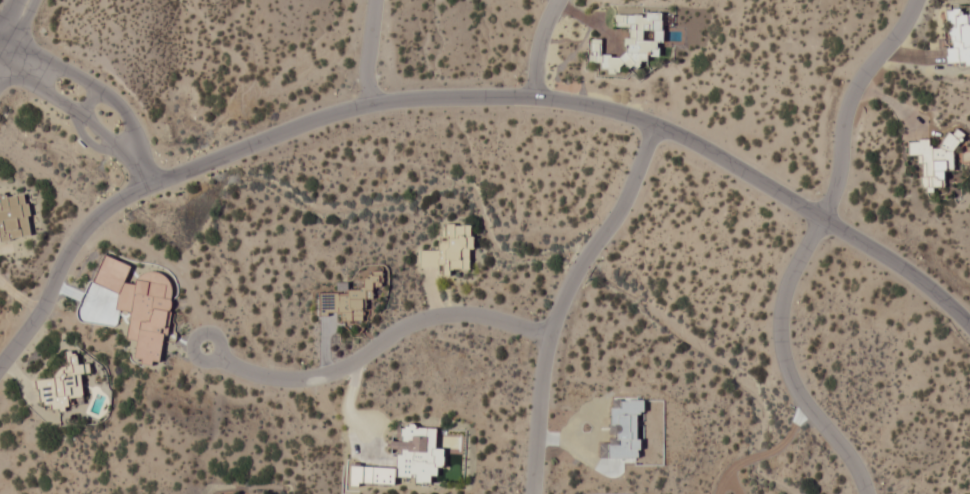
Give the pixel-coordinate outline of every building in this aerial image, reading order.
[(962,16),(962,8),(947,8),(948,47),(946,47),(946,64),(969,63),(969,16),(962,16)] [(663,15),(616,10),(615,25),(628,26),(625,56),(600,53),(601,40),(591,39),(588,62),(599,63),(599,68),(618,70),(619,59),(658,62),(663,15)] [(908,140),(908,155),(920,154),(920,188),(944,188),(944,170),(955,170),(955,133),(943,133),(943,147),(929,147),(929,139),(908,140)] [(30,237),(27,192),(0,194),(0,239),(30,237)] [(471,223),(440,223),(440,249),(418,249),(418,267),(438,267),(438,276),(450,276),(450,268),(471,268),(471,223)] [(36,379),(38,405),(50,405),(50,409),(83,406),(81,374),(89,373),(89,362),(77,363),(76,349),(65,350),(66,365),(55,366),(56,377),(36,379)]
